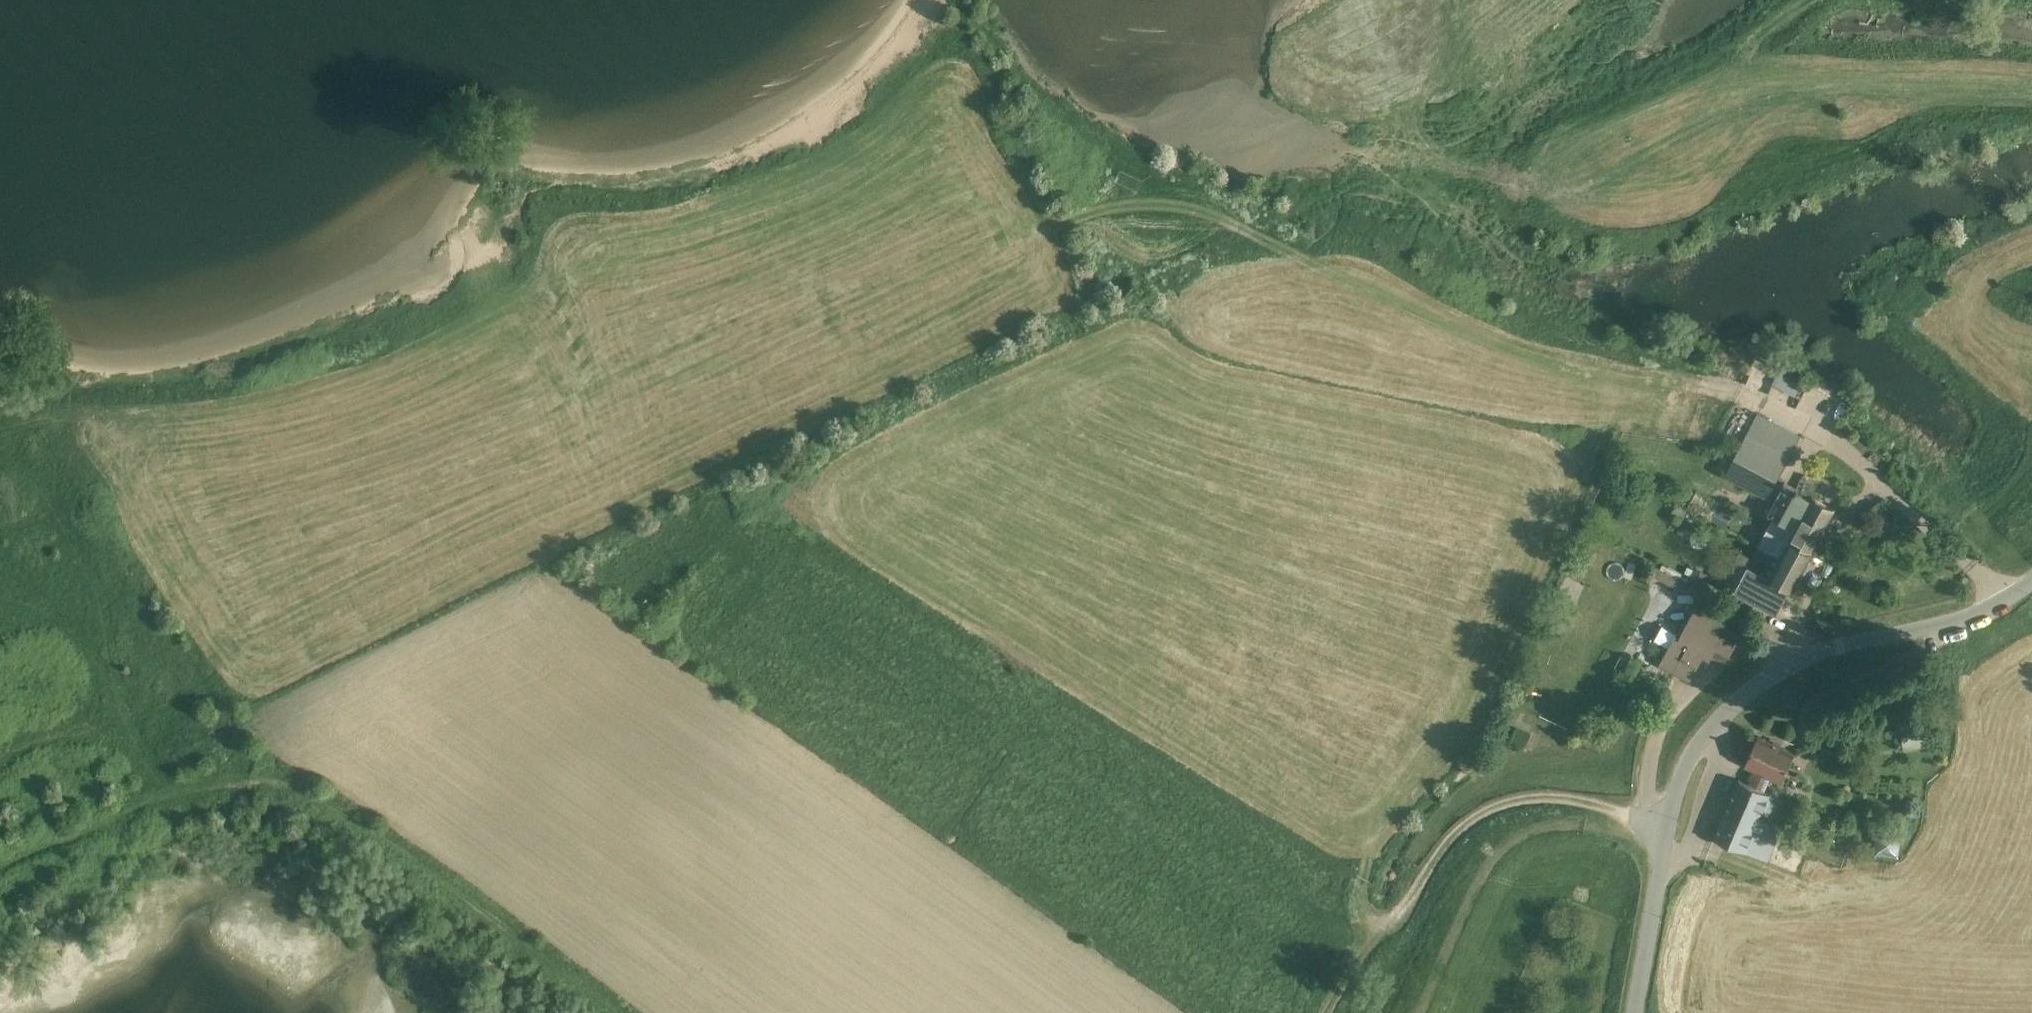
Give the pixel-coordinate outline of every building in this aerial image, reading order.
[(1774,383),(1798,395),(1804,383),(1779,372),(1774,383)] [(1748,434),(1739,451),(1725,475),(1727,475),(1763,495),(1771,481),(1776,481),(1788,459),(1772,450),(1773,448),(1748,434)] [(1791,543),(1810,553),(1834,510),(1816,500),(1814,499),(1813,502),(1797,493),(1798,492),(1784,484),(1766,516),(1773,520),(1759,547),(1782,559),(1791,543)] [(1718,508),(1712,520),(1727,528),(1733,516),(1718,508)] [(1791,543),(1782,559),(1771,579),(1790,590),(1810,553),(1791,543)] [(1771,579),(1782,559),(1759,547),(1753,558),(1742,552),(1724,585),(1777,614),(1790,590),(1771,579)] [(1824,587),(1835,565),(1823,558),(1811,580),(1824,587)] [(1665,571),(1659,568),(1658,567),(1653,576),(1661,580),(1665,571)] [(1706,592),(1692,584),(1687,593),(1701,600),(1703,596),(1705,597),(1707,592),(1706,592)] [(1664,650),(1660,657),(1660,665),(1671,671),(1675,670),(1690,678),(1703,653),(1723,664),(1727,656),(1711,648),(1713,645),(1728,654),(1738,635),(1724,627),(1733,612),(1722,607),(1707,599),(1705,597),(1703,596),(1701,600),(1680,638),(1675,635),(1668,649),(1664,650)] [(1782,782),(1795,752),(1758,736),(1745,765),(1755,770),(1749,784),(1764,791),(1770,776),(1782,782)] [(1792,802),(1764,791),(1749,784),(1739,780),(1714,839),(1767,862),(1792,802)] [(1873,854),(1899,855),(1900,843),(1888,843),(1888,831),(1874,831),(1873,854)]
